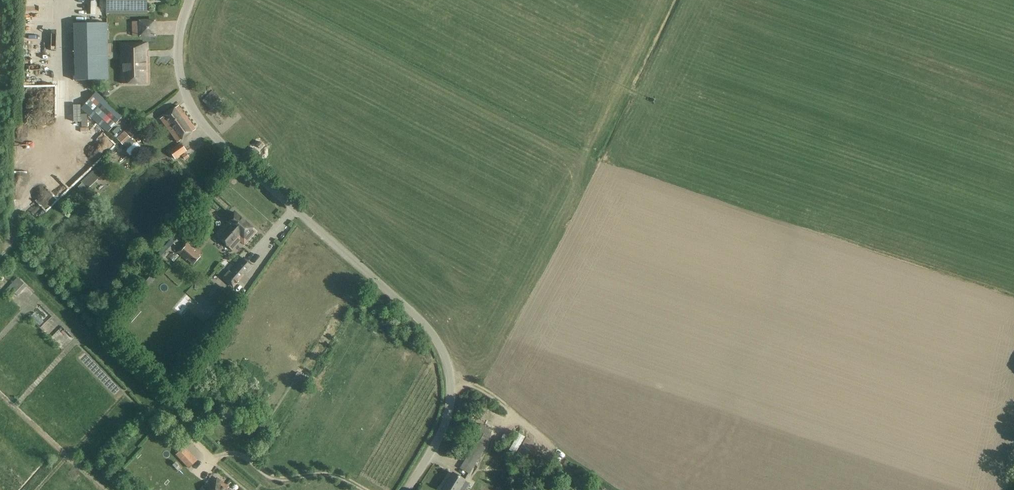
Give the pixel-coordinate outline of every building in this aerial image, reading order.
[(148,0),(106,0),(106,14),(148,15),(148,0)] [(155,19),(130,20),(131,37),(156,36),(155,19)] [(109,80),(108,23),(75,23),(76,81),(109,80)] [(148,42),(120,43),(121,85),(149,84),(148,42)] [(212,110),(221,100),(212,91),(202,101),(212,110)] [(96,92),(81,109),(107,133),(123,116),(96,92)] [(161,119),(170,132),(178,143),(196,130),(179,106),(161,119)] [(117,139),(123,145),(130,138),(124,131),(117,139)] [(175,160),(187,151),(181,143),(169,151),(175,160)] [(99,154),(102,150),(93,144),(90,149),(99,154)] [(78,168),(85,160),(75,151),(68,159),(78,168)] [(82,192),(86,188),(87,189),(103,174),(102,173),(106,169),(101,165),(97,169),(96,167),(81,182),(82,183),(78,187),(82,192)] [(73,200),(68,196),(63,200),(68,205),(73,200)] [(227,222),(215,235),(228,247),(231,249),(232,250),(234,248),(233,248),(232,249),(229,246),(237,237),(244,244),(256,231),(234,212),(226,222),(227,222)] [(188,259),(194,264),(200,257),(194,252),(195,251),(186,243),(178,252),(187,260),(188,259)] [(252,266),(244,258),(231,273),(234,276),(228,282),(233,287),(252,266)] [(156,276),(147,269),(136,281),(145,289),(156,276)] [(10,299),(15,294),(18,296),(26,286),(17,277),(3,293),(10,299)] [(310,379),(297,372),(293,379),(301,383),(300,385),(305,388),(310,379)] [(493,431),(481,424),(477,430),(481,433),(477,440),(461,467),(470,473),(487,446),(485,445),(493,431)] [(526,435),(519,432),(509,448),(516,452),(526,435)] [(526,437),(516,455),(524,460),(535,442),(526,437)] [(188,469),(197,460),(184,446),(175,455),(188,469)] [(456,474),(466,478),(468,472),(458,468),(456,474)] [(445,489),(465,489),(469,483),(465,480),(453,473),(443,489),(445,489)] [(586,483),(583,475),(572,479),(576,487),(586,483)] [(228,487),(229,486),(217,477),(207,489),(232,489),(228,487)]
